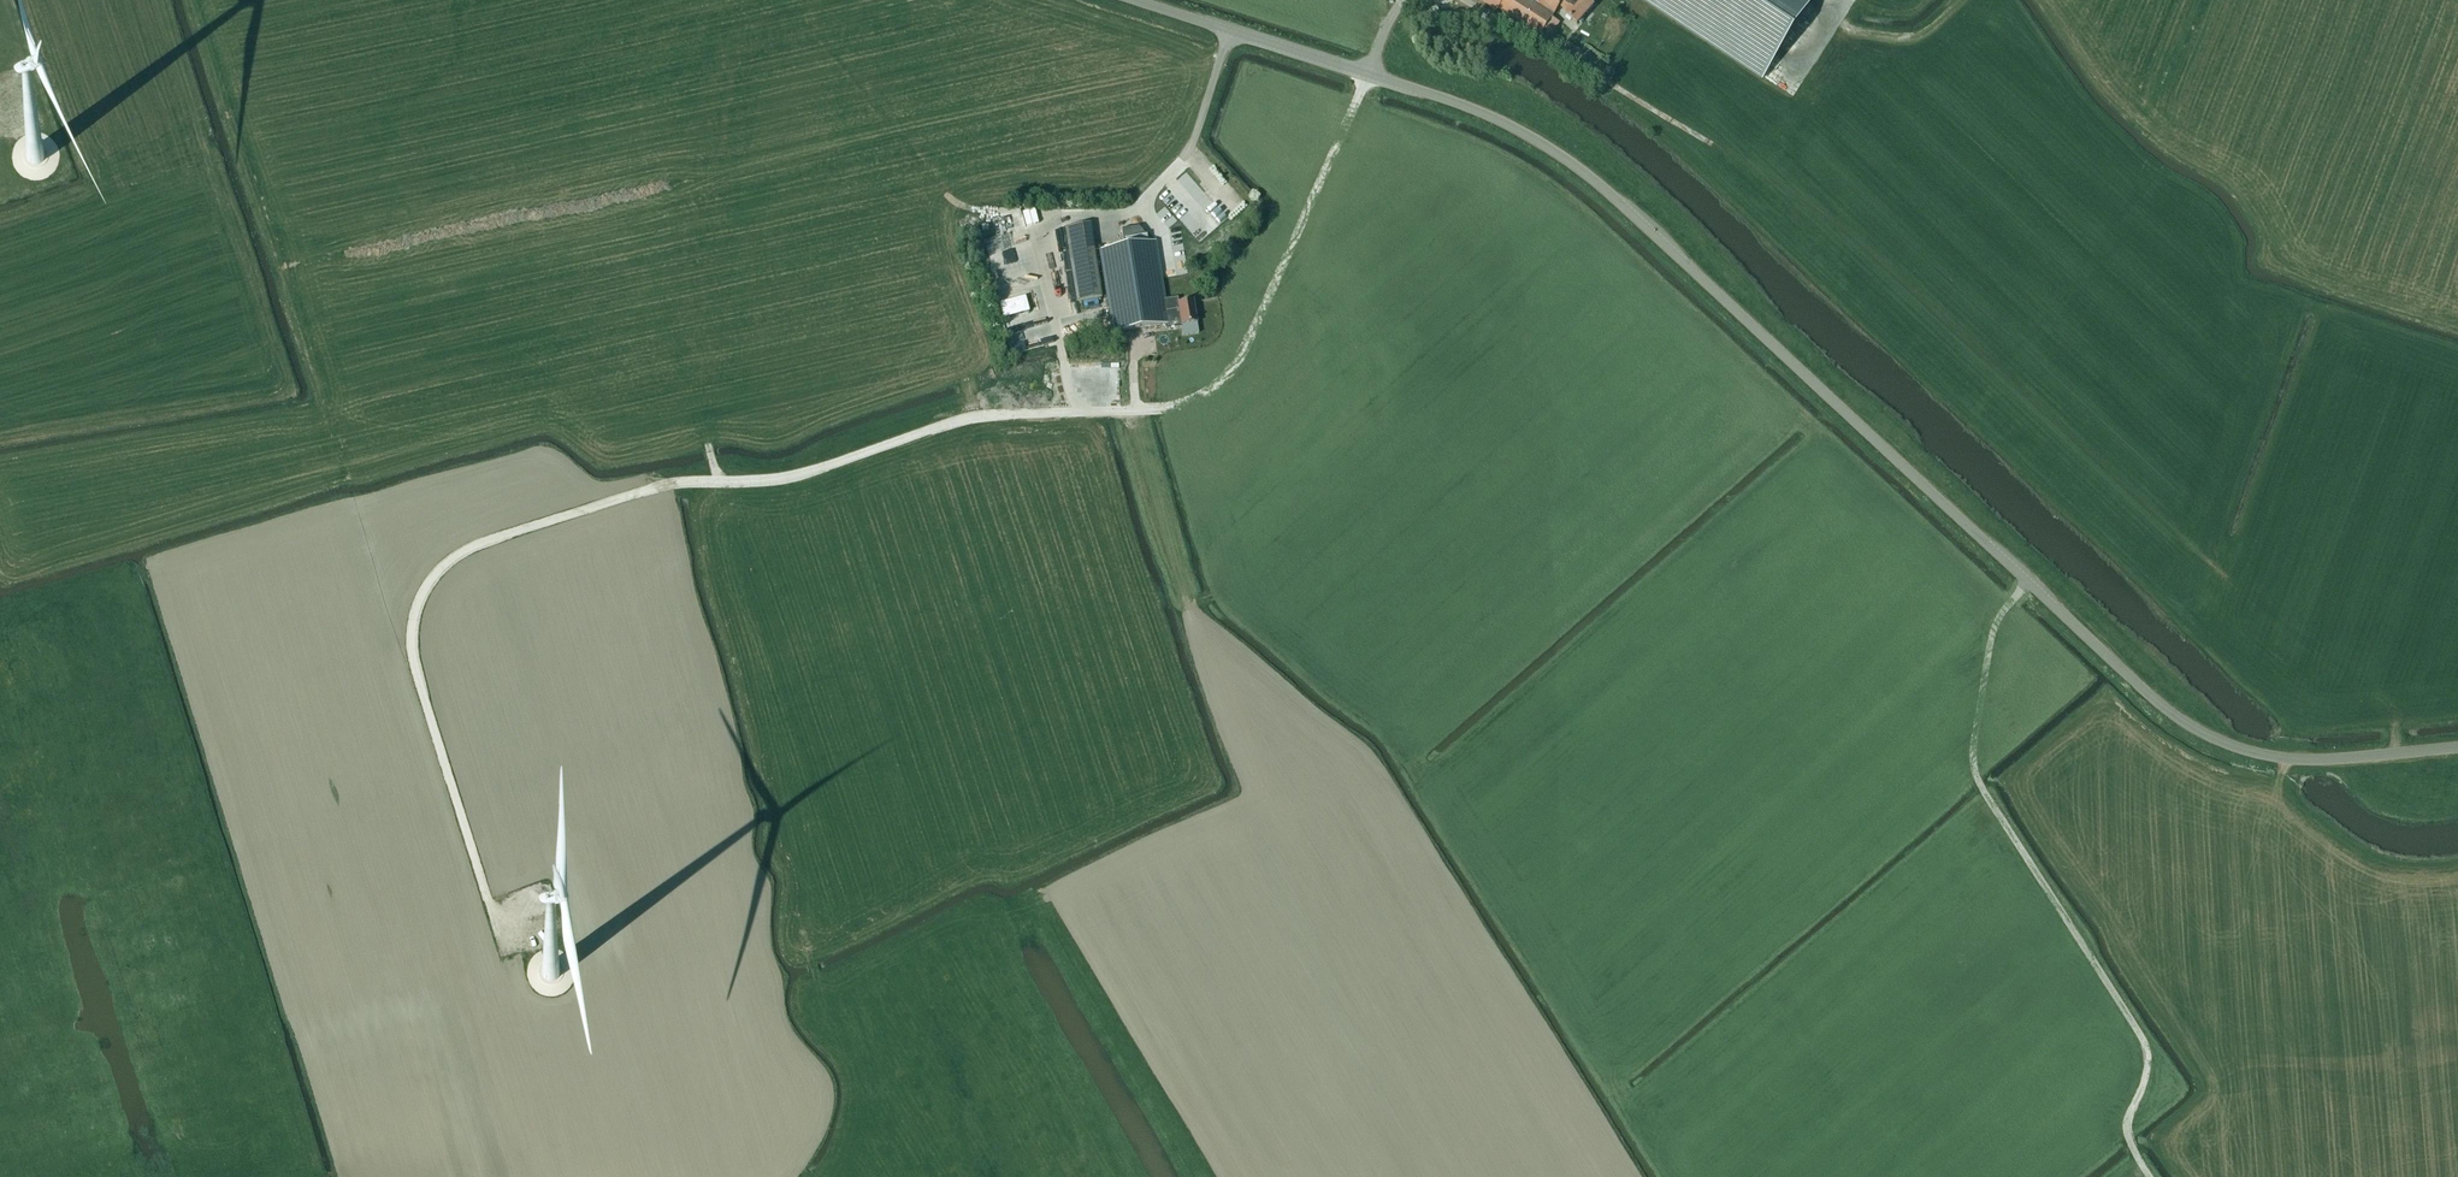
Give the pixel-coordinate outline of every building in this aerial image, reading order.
[(1497,11),(1499,8),(1541,35),(1560,6),(1568,11),(1566,14),(1578,25),(1595,5),(1592,2),(1594,0),(1578,0),(1576,3),(1571,0),(1481,0),(1497,11)] [(1818,0),(1646,0),(1764,78),(1818,0)] [(34,147),(33,148),(32,148),(31,149),(30,150),(29,151),(28,152),(28,153),(27,155),(27,157),(27,158),(27,159),(28,161),(29,162),(30,163),(31,164),(32,165),(33,165),(35,165),(36,166),(38,166),(39,165),(40,165),(41,164),(42,163),(43,163),(43,162),(44,161),(45,160),(45,159),(45,157),(45,156),(45,155),(45,154),(45,153),(44,152),(43,151),(42,150),(41,149),(40,148),(38,148),(37,147),(36,147),(34,147)] [(1192,200),(1179,208),(1186,220),(1199,211),(1192,200)] [(1077,302),(1102,298),(1090,224),(1065,228),(1077,302)] [(1169,323),(1181,321),(1182,325),(1190,324),(1195,323),(1197,323),(1194,300),(1175,304),(1174,298),(1166,300),(1156,242),(1100,251),(1113,333),(1170,324),(1169,323)] [(1032,336),(1029,328),(1024,312),(1009,317),(1016,341),(1032,336)] [(556,964),(554,964),(553,963),(552,963),(551,963),(549,963),(548,964),(547,964),(546,965),(545,966),(544,967),(543,968),(542,970),(542,971),(542,972),(542,974),(542,975),(543,975),(543,976),(543,977),(544,978),(545,979),(546,980),(547,981),(548,981),(549,981),(550,982),(552,982),(553,981),(554,981),(556,981),(557,980),(558,979),(559,978),(559,977),(560,976),(560,975),(561,973),(561,972),(560,971),(560,969),(559,968),(559,967),(558,966),(557,965),(556,964)]
